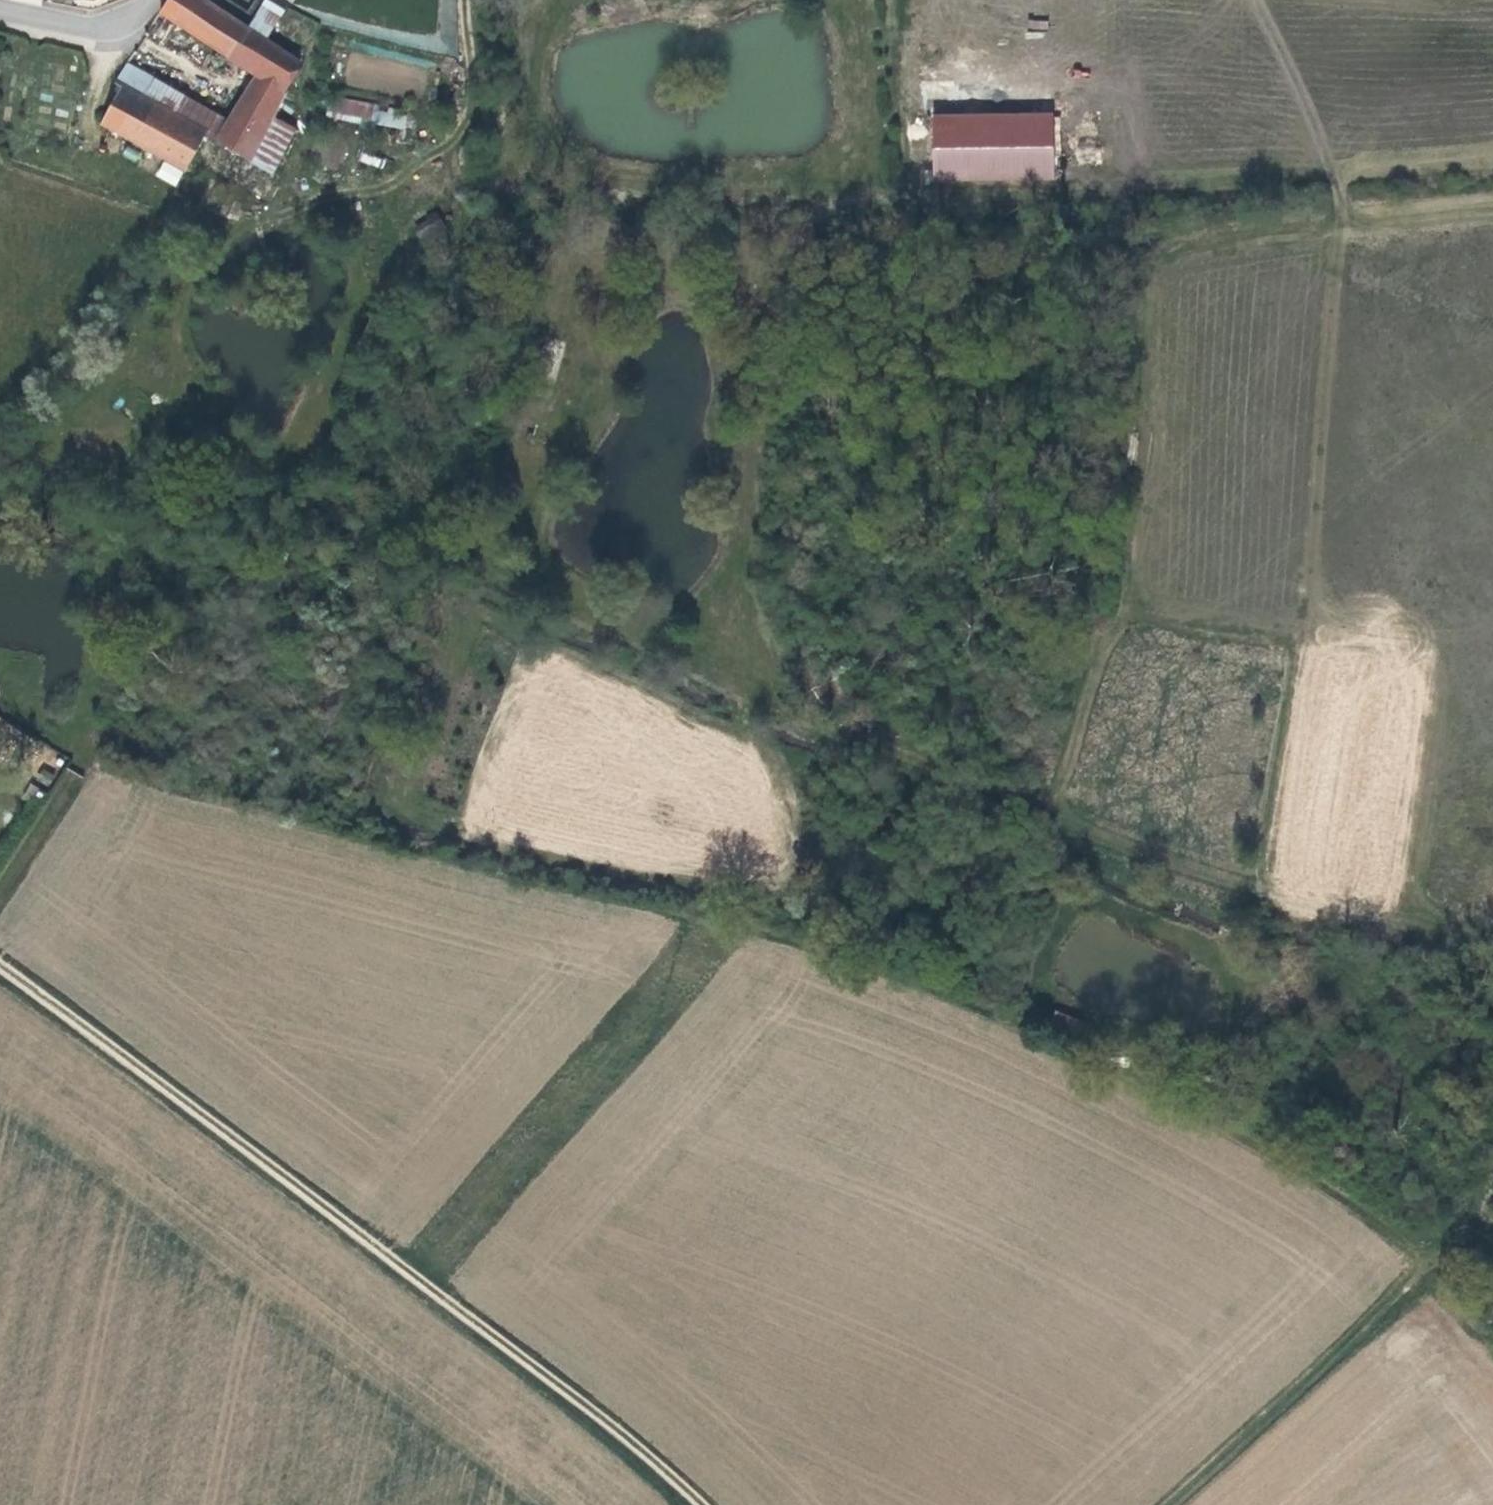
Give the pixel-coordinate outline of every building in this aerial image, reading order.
[(201,0),(169,0),(160,14),(230,58),(228,61),(253,76),(285,95),(300,65),(285,55),(286,54),(266,42),(249,31),(201,0)] [(249,31),(266,42),(284,13),(265,2),(249,31)] [(175,119),(184,103),(186,99),(128,66),(116,85),(120,88),(175,119)] [(275,114),(285,95),(253,76),(242,95),(275,114)] [(204,135),(250,162),(273,118),(275,114),(242,95),(225,126),(184,103),(175,119),(120,88),(100,124),(182,172),(204,135)] [(341,98),(338,113),(370,119),(373,103),(341,98)] [(404,131),(408,114),(380,107),(376,124),(404,131)] [(1056,114),(934,117),(935,181),(1056,179),(1056,114)] [(273,118),(250,162),(272,173),(295,130),(273,118)] [(431,249),(436,259),(440,266),(459,253),(448,235),(437,239),(439,243),(431,249)] [(431,262),(436,259),(431,249),(426,252),(431,262)]
